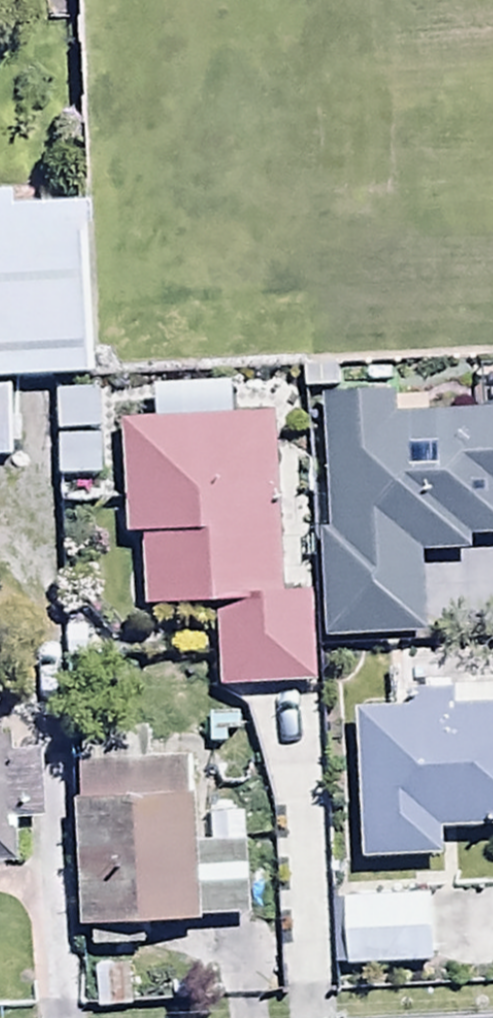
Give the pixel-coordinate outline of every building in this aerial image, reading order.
[(88,371),(82,198),(4,200),(3,185),(0,185),(0,375),(88,371)] [(0,386),(0,457),(10,457),(8,386),(0,386)] [(97,388),(56,390),(60,477),(101,476),(97,388)] [(321,395),(327,523),(317,524),(322,635),(425,630),(422,550),(470,548),(470,532),(492,531),(492,405),(395,409),(394,392),(321,395)] [(284,589),(276,416),(121,419),(123,534),(142,533),(143,603),(216,602),(217,684),(312,683),(310,588),(284,589)] [(358,853),(442,852),(441,824),(492,823),(492,701),(452,702),(452,684),(418,685),(419,702),(356,703),(358,853)] [(0,726),(0,863),(7,862),(6,817),(44,816),(42,746),(3,747),(3,725),(0,726)] [(79,794),(74,795),(79,947),(145,946),(144,918),(247,915),(243,809),(206,810),(207,841),(195,842),(193,754),(151,756),(150,725),(77,727),(79,794)]
